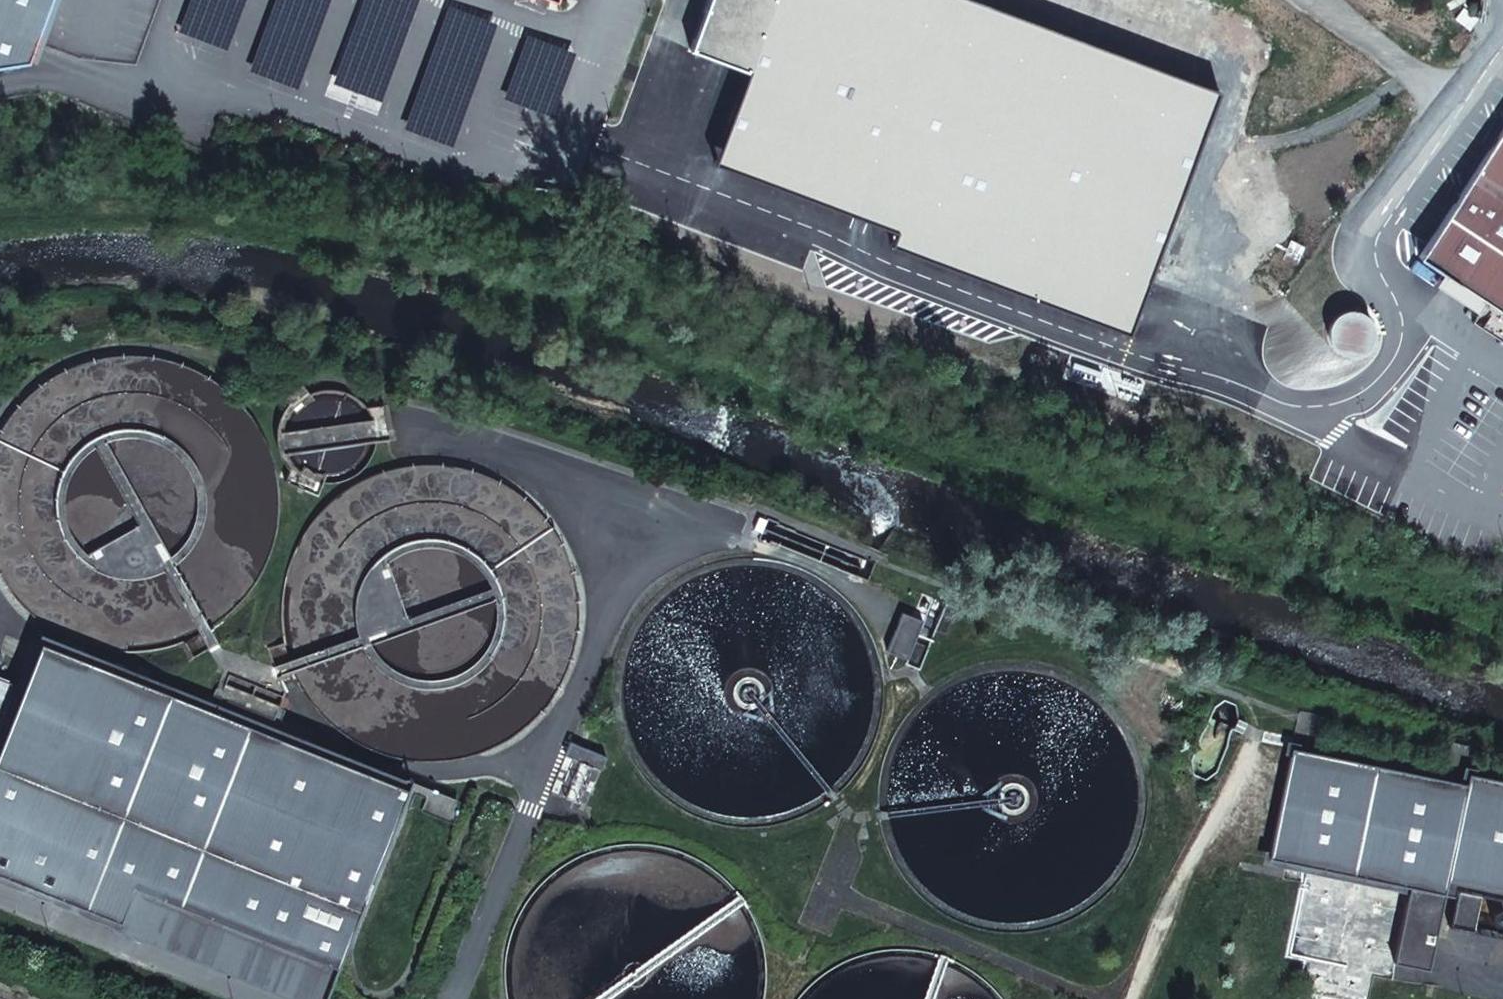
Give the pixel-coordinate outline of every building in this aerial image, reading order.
[(28,59),(34,42),(50,0),(0,0),(0,64),(28,59)] [(691,50),(749,71),(776,0),(710,0),(691,50)] [(749,71),(715,163),(899,231),(893,248),(1132,336),(1223,93),(972,0),(776,0),(749,71)] [(1478,19),(1464,8),(1456,19),(1470,29),(1478,19)] [(1500,134),(1419,257),(1502,312),(1502,130),(1500,134)] [(1340,312),(1338,314),(1336,315),(1334,317),(1332,319),(1331,322),(1330,324),(1329,327),(1328,330),(1328,333),(1328,335),(1329,338),(1329,341),(1331,343),(1332,346),(1334,348),(1336,350),(1338,352),(1340,353),(1343,354),(1346,355),(1349,356),(1351,356),(1354,356),(1357,355),(1360,354),(1362,353),(1365,351),(1367,350),(1368,348),(1370,346),(1371,344),(1372,342),(1373,339),(1374,337),(1374,335),(1374,332),(1374,330),(1373,327),(1373,325),(1372,323),(1371,320),(1369,319),(1368,317),(1366,315),(1364,314),(1362,312),(1359,311),(1357,310),(1355,310),(1352,310),(1350,310),(1347,310),(1345,310),(1343,311),(1340,312)] [(902,612),(887,651),(907,659),(923,620),(902,612)] [(0,745),(0,873),(120,920),(134,885),(337,966),(408,788),(41,642),(0,745)] [(570,742),(565,755),(601,770),(606,756),(570,742)] [(1294,747),(1271,858),(1412,887),(1396,963),(1434,970),(1449,895),(1460,898),(1454,927),(1477,931),(1485,895),(1502,899),(1502,779),(1471,773),(1468,783),(1294,747)] [(459,800),(411,781),(408,788),(427,795),(422,808),(454,820),(459,800)] [(120,920),(317,998),(324,998),(337,966),(134,885),(120,920)]
